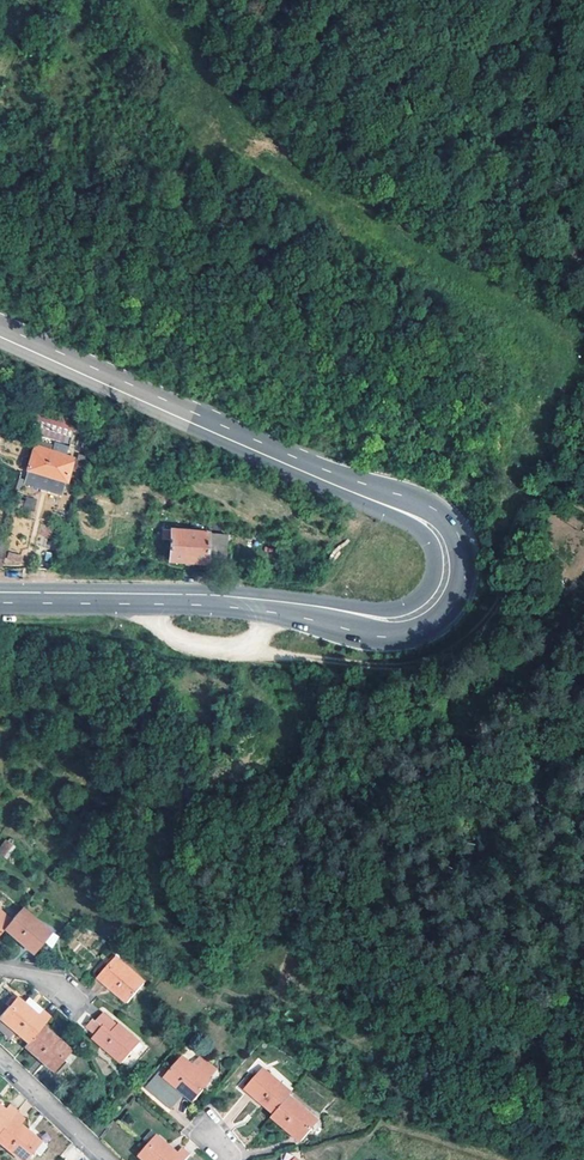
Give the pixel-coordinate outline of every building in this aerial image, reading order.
[(73,415),(61,412),(59,420),(71,423),(73,415)] [(87,419),(73,415),(71,423),(85,427),(87,419)] [(70,451),(31,440),(23,464),(63,476),(70,451)] [(227,518),(209,517),(208,527),(226,528),(227,518)] [(234,533),(162,527),(161,537),(169,538),(167,557),(206,562),(207,554),(224,556),(225,543),(233,543),(234,533)] [(20,565),(23,555),(7,552),(5,562),(20,565)] [(0,846),(0,854),(6,859),(16,846),(6,838),(0,846)] [(12,928),(7,935),(36,961),(47,949),(54,954),(61,943),(50,937),(39,927),(37,928),(23,916),(12,928)] [(7,935),(12,928),(0,918),(0,942),(7,935)] [(133,972),(121,962),(113,971),(110,971),(101,981),(128,1004),(145,985),(133,975),(133,972)] [(31,1045),(44,1030),(53,1019),(32,1001),(27,1007),(22,1003),(15,1011),(12,1009),(2,1019),(4,1021),(18,1034),(31,1045)] [(131,1035),(107,1015),(100,1023),(97,1020),(91,1028),(100,1036),(97,1039),(124,1063),(133,1051),(132,1049),(139,1039),(134,1034),(131,1035)] [(4,1021),(0,1026),(0,1030),(11,1040),(18,1034),(4,1021)] [(60,1045),(44,1030),(31,1045),(27,1049),(55,1074),(67,1061),(64,1058),(71,1050),(62,1043),(60,1045)] [(197,1071),(185,1060),(169,1078),(162,1071),(146,1088),(171,1110),(186,1094),(195,1102),(207,1090),(204,1088),(212,1080),(199,1069),(197,1071)] [(277,1111),(292,1095),(294,1092),(281,1079),(282,1078),(271,1068),(262,1078),(259,1076),(250,1087),(277,1111)] [(292,1095),(277,1111),(276,1113),(305,1138),(317,1125),(314,1121),(320,1114),(308,1104),(304,1106),(292,1095)] [(13,1115),(15,1113),(8,1107),(2,1113),(0,1111),(0,1131),(13,1115)] [(0,1131),(0,1147),(15,1159),(28,1159),(32,1155),(36,1159),(44,1150),(29,1136),(27,1138),(16,1128),(21,1122),(13,1115),(0,1131)] [(147,1140),(150,1144),(141,1156),(146,1159),(187,1159),(191,1155),(183,1149),(178,1154),(168,1145),(169,1144),(155,1131),(147,1140)]
